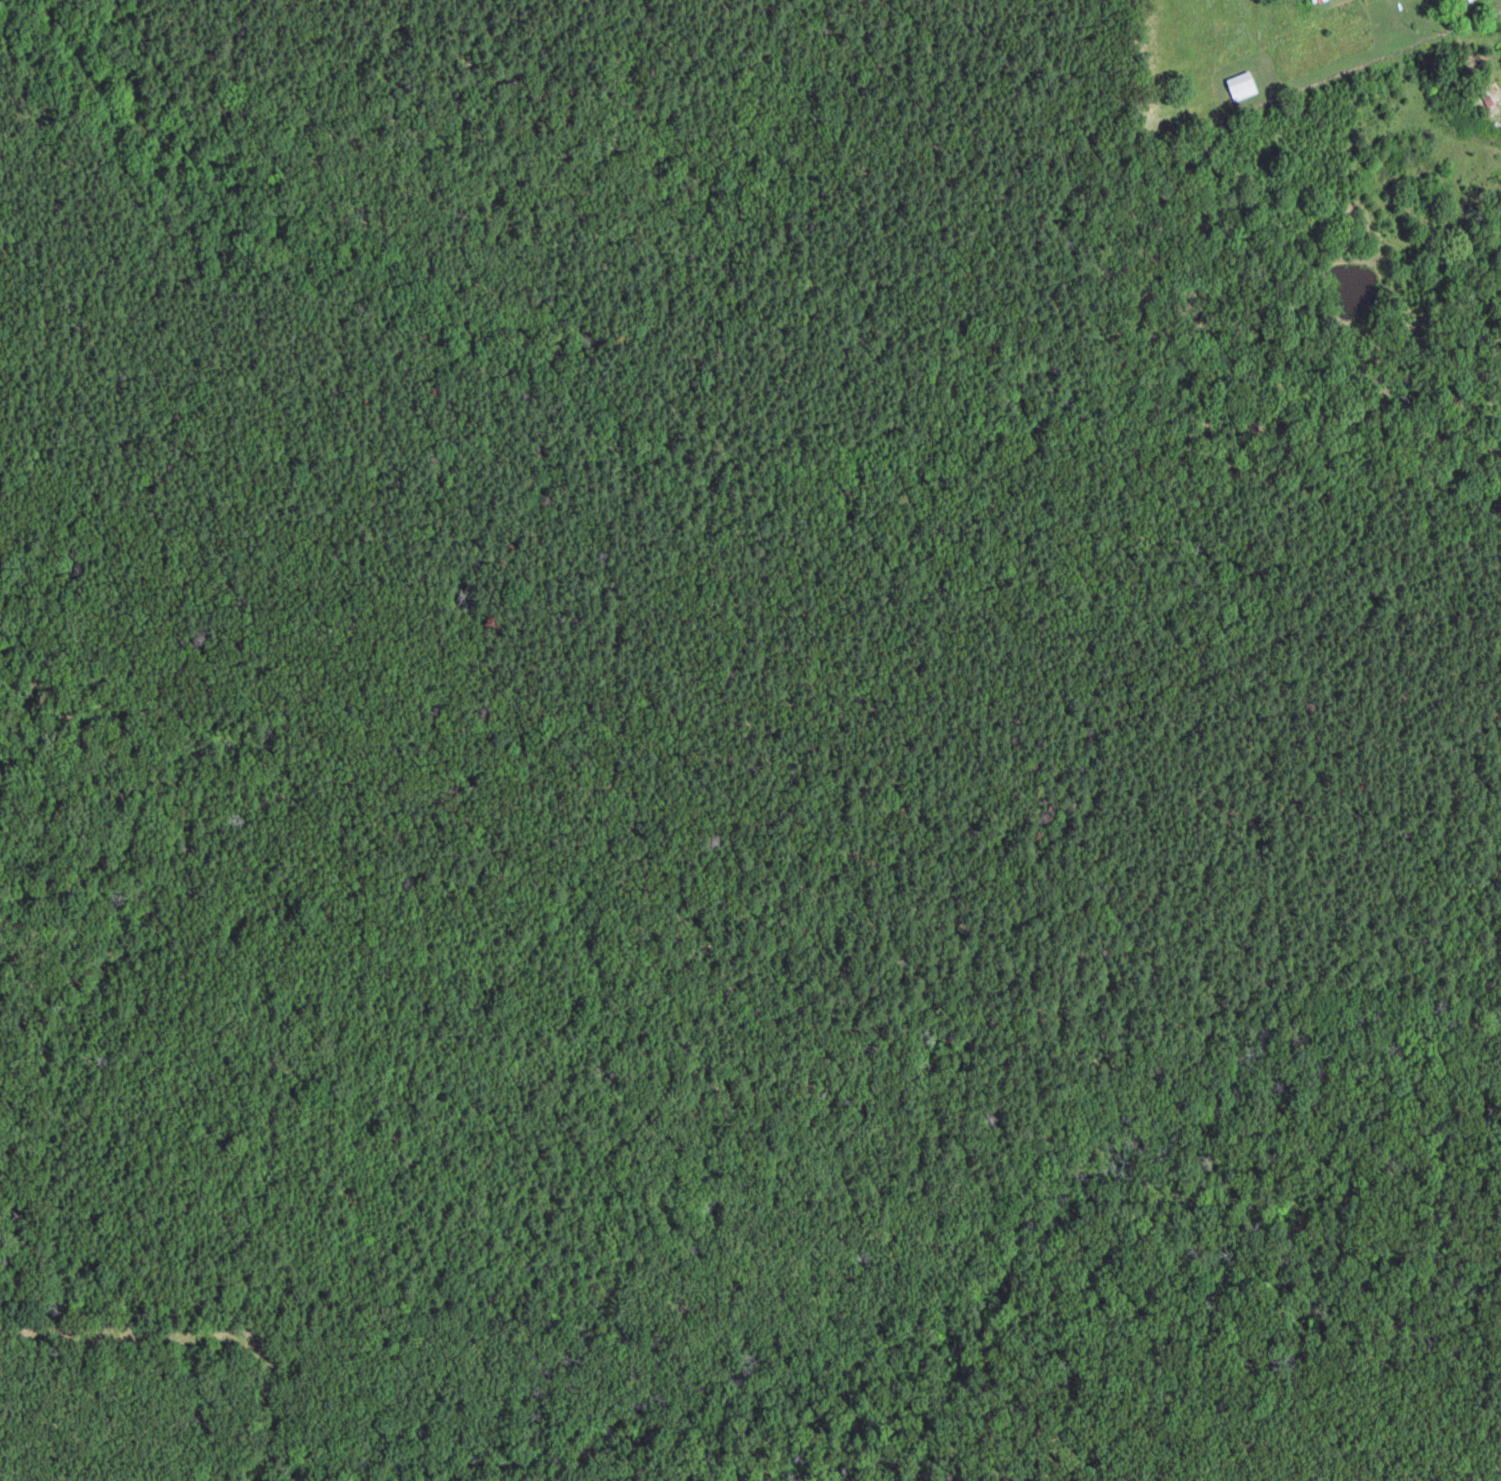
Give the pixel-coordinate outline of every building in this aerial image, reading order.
[(1237,100),(1260,92),(1253,70),(1229,79),(1237,100)]
